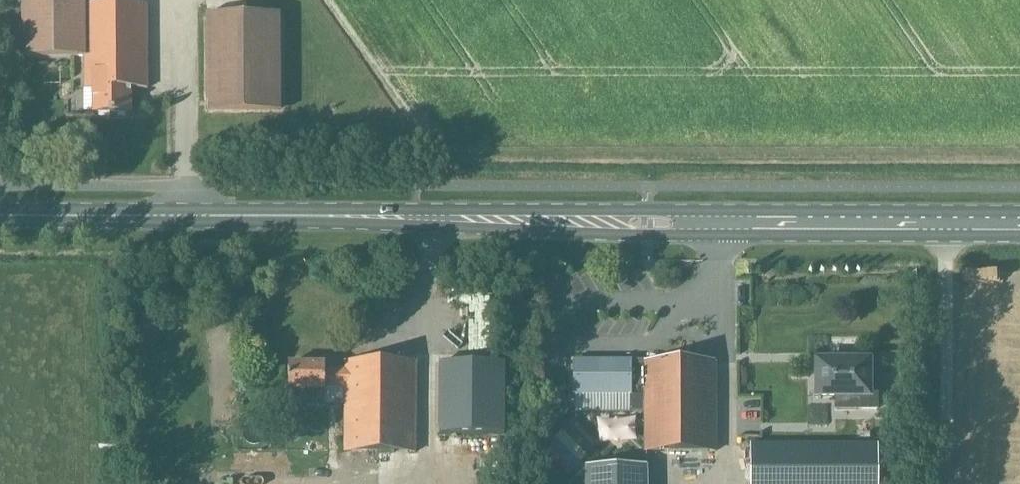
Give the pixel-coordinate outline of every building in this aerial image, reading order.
[(147,5),(85,5),(85,0),(23,0),(23,56),(86,56),(86,87),(85,87),(85,89),(93,89),(93,113),(131,113),(131,89),(147,88),(147,5)] [(270,14),(270,1),(253,2),(253,0),(202,0),(202,17),(270,14)] [(207,109),(280,108),(280,17),(207,17),(207,109)] [(630,362),(574,362),(574,393),(575,393),(575,413),(630,413),(630,393),(644,393),(644,365),(630,365),(630,362)] [(715,362),(644,362),(644,365),(644,393),(645,451),(716,451),(715,362)] [(869,362),(817,362),(818,396),(861,395),(861,409),(877,409),(877,383),(869,383),(869,362)] [(415,452),(416,363),(345,363),(345,369),(325,369),(325,364),(288,364),(288,391),(324,391),(324,387),(345,387),(344,452),(415,452)] [(504,435),(504,369),(504,363),(439,363),(439,434),(504,435)] [(303,409),(319,410),(320,394),(304,394),(303,409)] [(590,444),(572,416),(563,422),(581,449),(590,444)] [(564,443),(561,455),(575,459),(578,447),(564,443)] [(752,483),(878,483),(878,444),(752,445),(752,483)] [(557,453),(546,458),(554,475),(565,470),(557,453)] [(586,467),(586,483),(647,483),(647,466),(586,467)]
